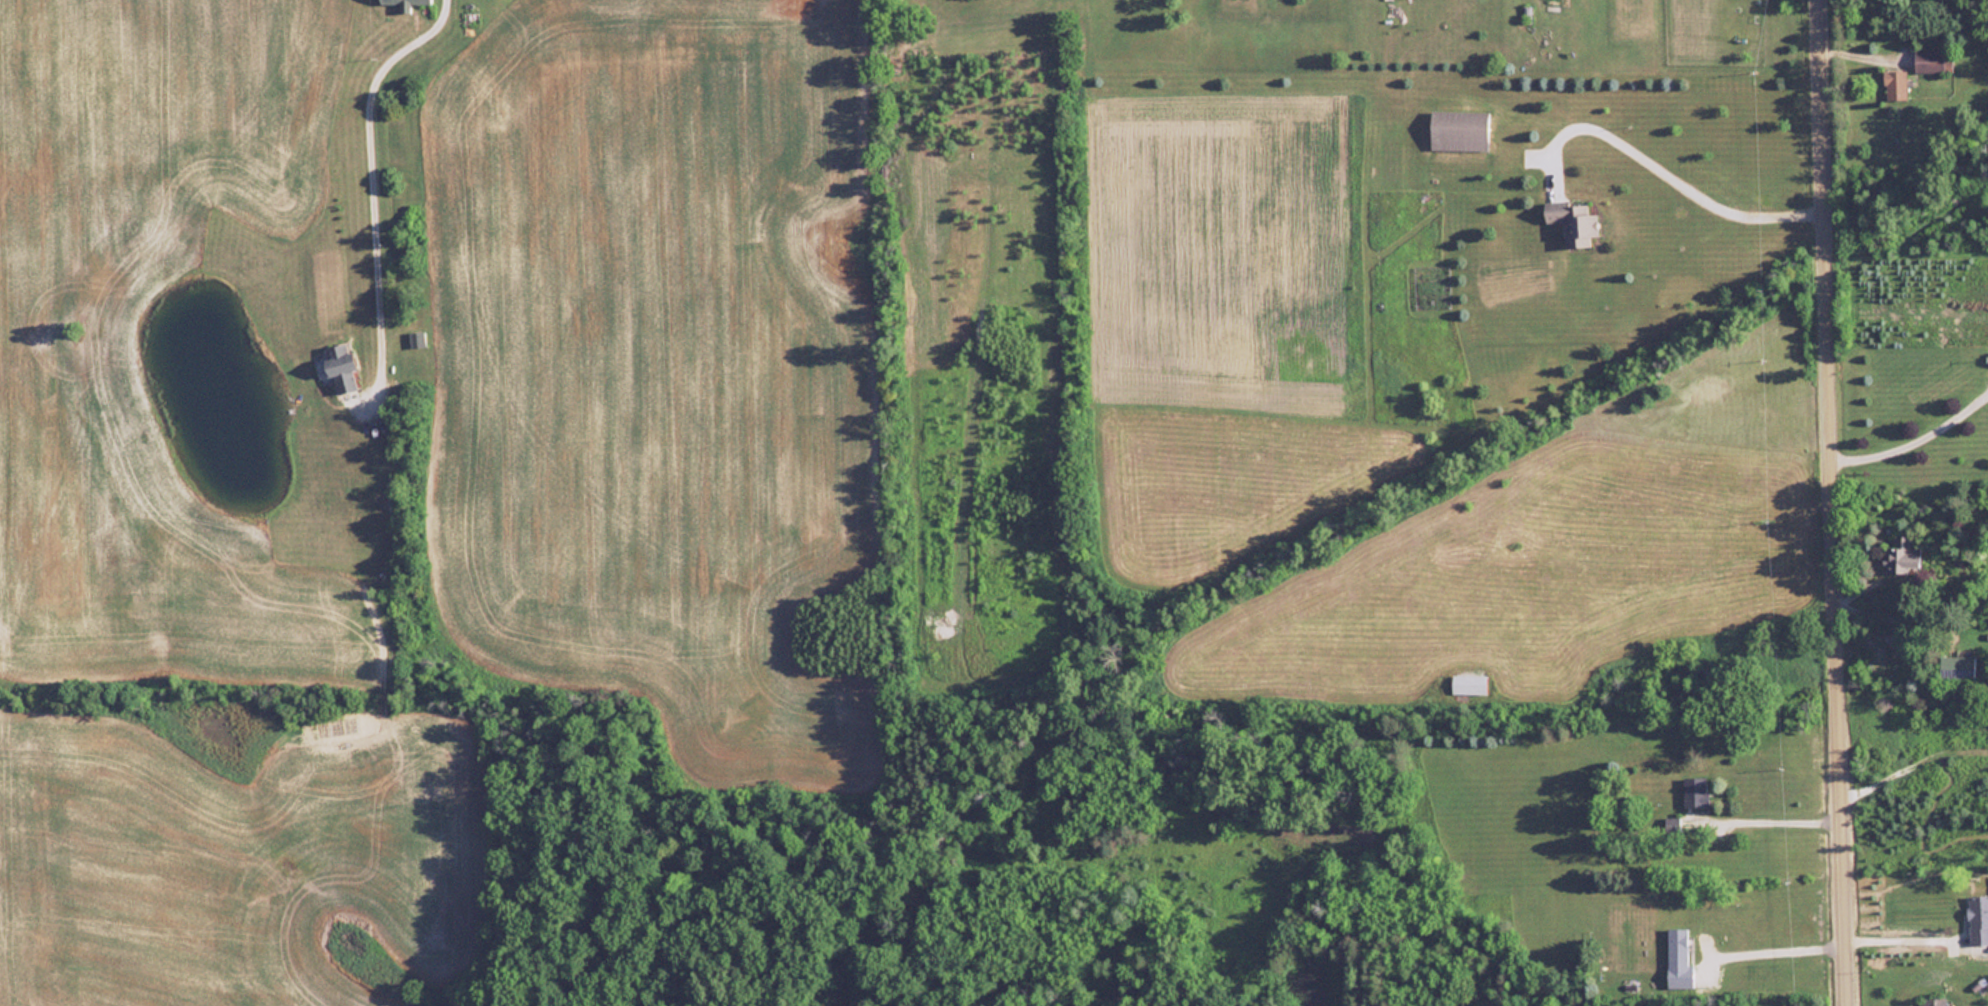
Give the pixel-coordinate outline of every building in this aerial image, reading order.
[(401,13),(409,13),(409,3),(430,3),(430,0),(379,0),(379,4),(401,3),(401,13)] [(476,12),(462,12),(462,25),(476,25),(476,12)] [(1944,50),(1915,50),(1915,72),(1944,72),(1944,50)] [(1907,100),(1907,70),(1885,70),(1885,100),(1907,100)] [(1488,150),(1488,112),(1430,112),(1430,150),(1488,150)] [(1597,213),(1588,214),(1587,205),(1544,208),(1545,223),(1564,221),(1566,250),(1590,248),(1589,236),(1599,236),(1597,213)] [(409,331),(410,346),(426,345),(425,330),(409,331)] [(348,342),(323,348),(334,394),(359,388),(348,342)] [(1889,547),(1889,573),(1910,573),(1910,547),(1889,547)] [(1974,679),(1974,655),(1940,655),(1940,679),(1974,679)] [(1487,693),(1487,674),(1452,674),(1452,693),(1487,693)] [(1683,777),(1683,807),(1707,807),(1707,777),(1683,777)] [(1968,895),(1968,944),(1987,944),(1987,895),(1968,895)] [(1668,928),(1668,966),(1688,966),(1688,928),(1668,928)] [(1946,998),(1922,998),(1922,1005),(1946,1005),(1946,998)]
